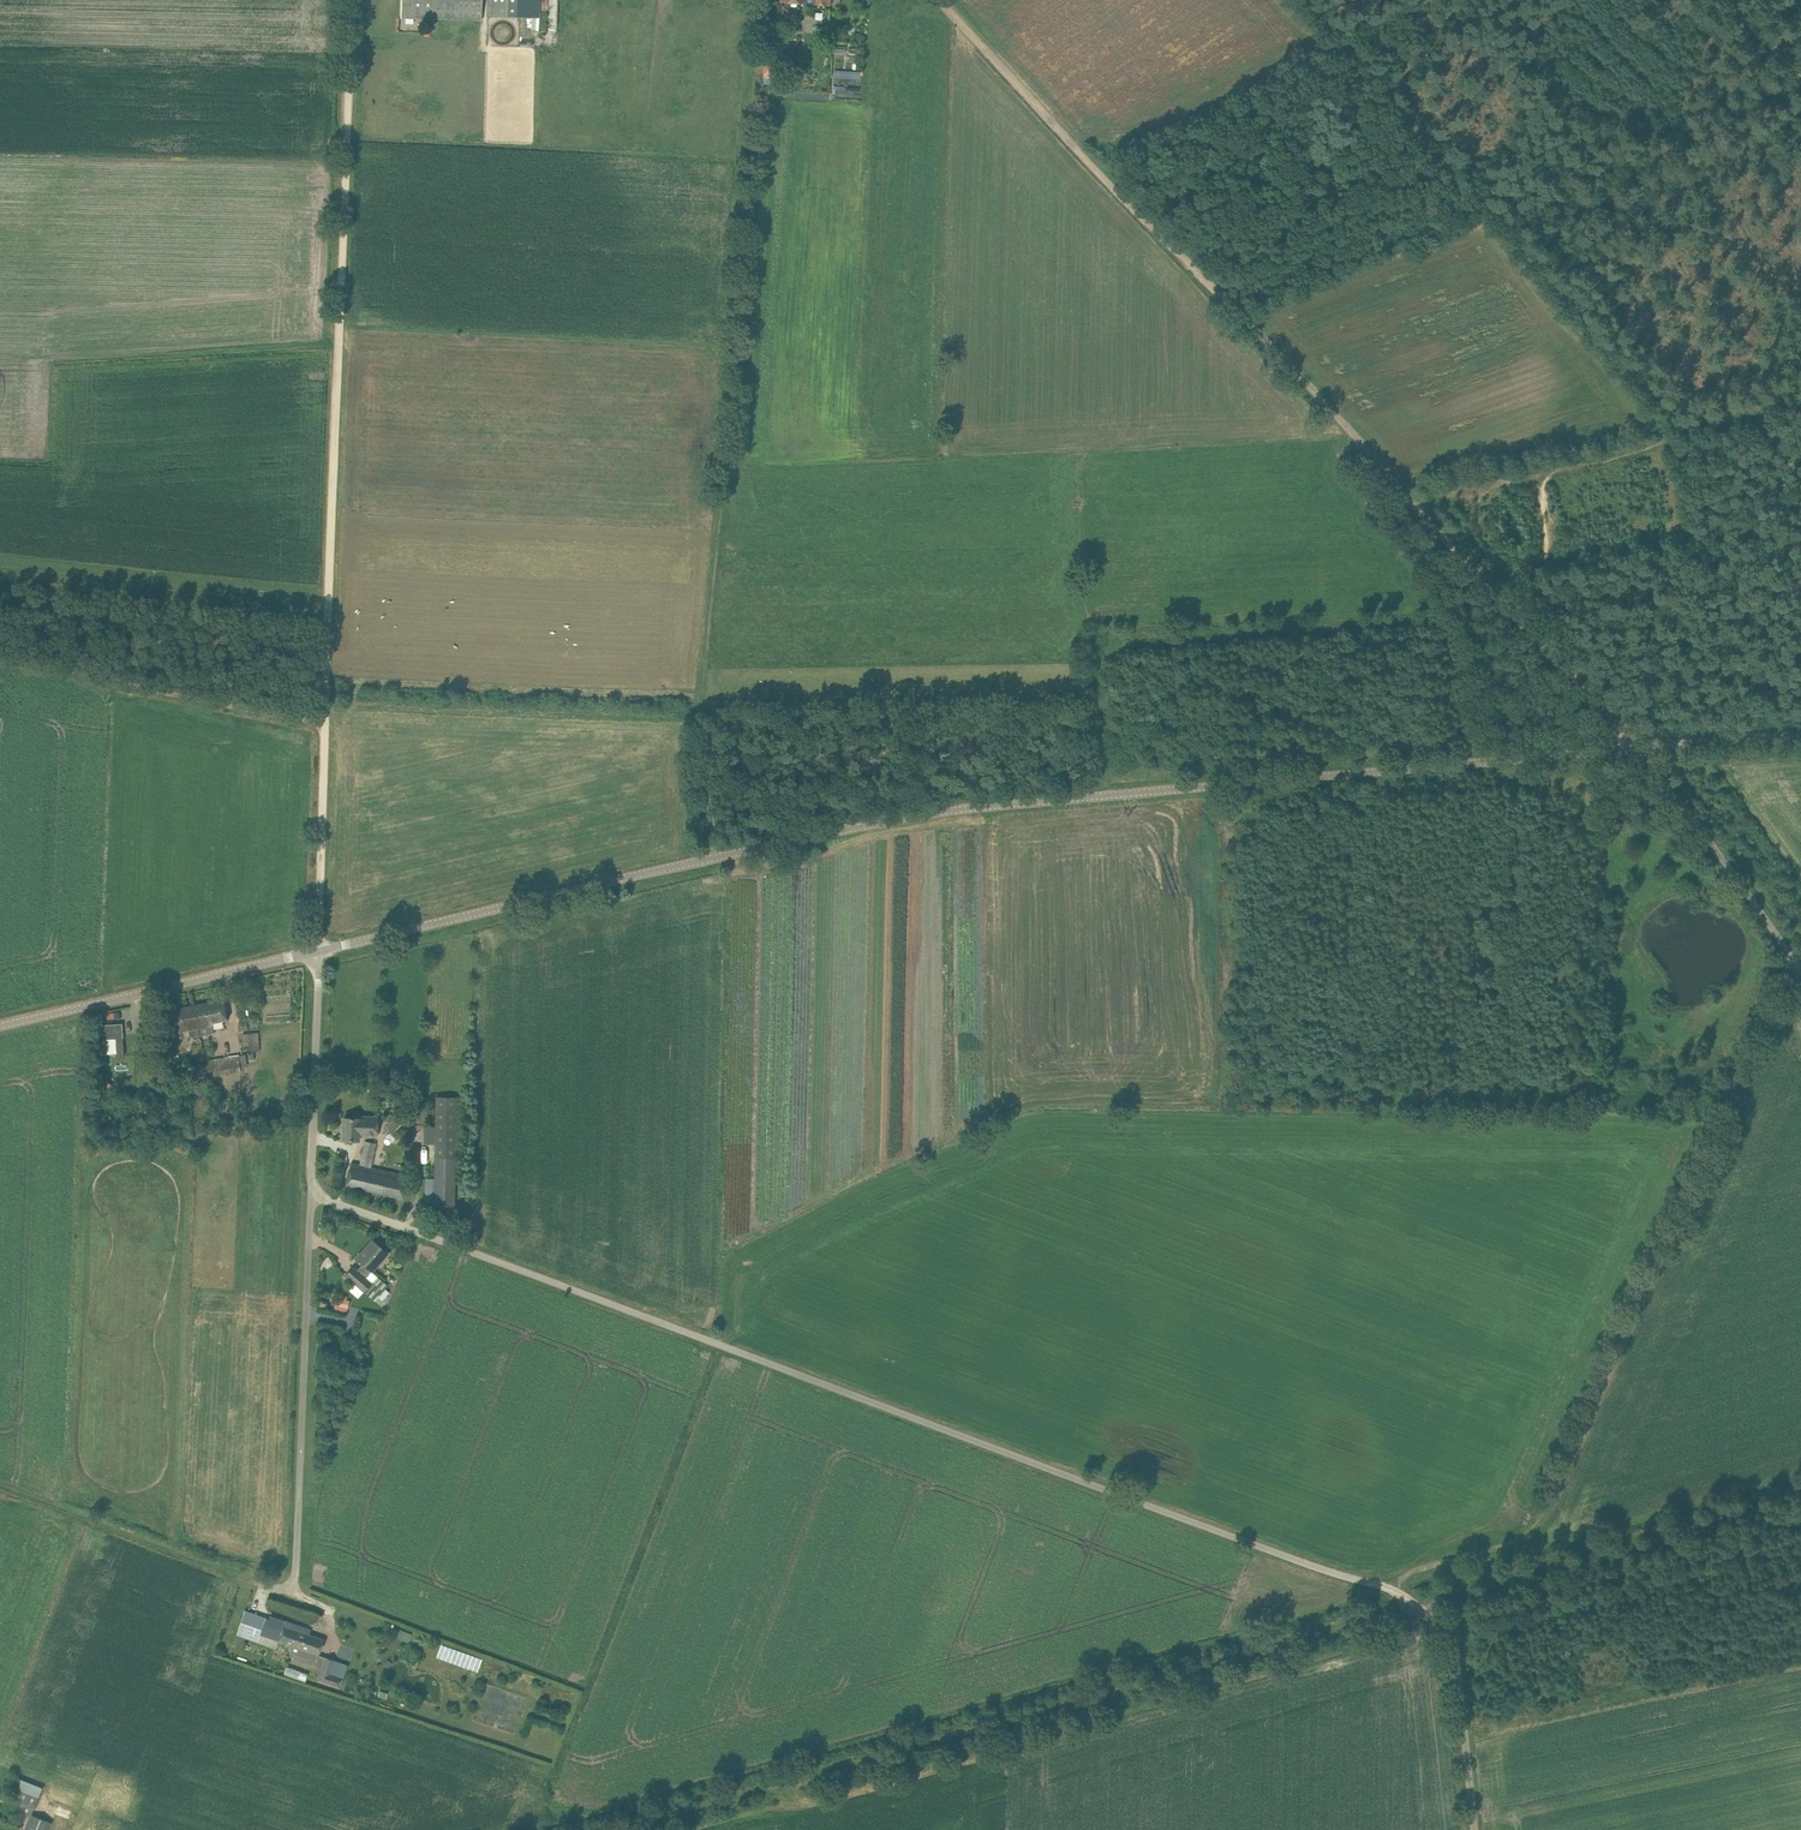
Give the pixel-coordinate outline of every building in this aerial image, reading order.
[(483,0),(402,0),(402,18),(482,21),(483,0)] [(539,18),(540,0),(488,0),(487,16),(539,18)] [(797,3),(830,5),(830,0),(780,0),(780,2),(784,3),(784,6),(783,6),(782,15),(798,16),(799,7),(797,7),(797,3)] [(764,67),(763,77),(779,78),(780,69),(764,67)] [(835,70),(834,78),(856,79),(856,71),(835,70)] [(708,712),(729,711),(729,701),(708,702),(708,712)] [(197,1028),(199,1035),(214,1032),(212,1022),(228,1019),(224,1000),(195,1006),(199,1027),(197,1028)] [(175,1009),(178,1021),(181,1038),(199,1035),(197,1028),(199,1027),(195,1006),(175,1009)] [(123,1038),(122,1024),(105,1024),(99,1025),(100,1039),(106,1039),(116,1038),(117,1056),(124,1056),(123,1038)] [(248,1042),(249,1052),(259,1051),(258,1032),(242,1034),(243,1042),(248,1042)] [(208,1058),(204,1058),(204,1062),(205,1062),(207,1076),(240,1070),(237,1055),(209,1060),(208,1058)] [(199,1078),(207,1076),(205,1062),(204,1062),(196,1064),(196,1068),(192,1069),(193,1076),(198,1075),(199,1078)] [(157,1083),(168,1081),(166,1071),(155,1073),(157,1083)] [(184,1088),(182,1082),(173,1084),(174,1090),(184,1088)] [(454,1205),(454,1193),(456,1096),(437,1096),(435,1193),(435,1205),(454,1205)] [(215,1119),(234,1117),(232,1102),(213,1104),(215,1119)] [(412,1120),(401,1110),(388,1124),(391,1126),(384,1134),(394,1142),(412,1120)] [(360,1135),(376,1136),(377,1117),(352,1116),(352,1118),(344,1118),(343,1140),(359,1140),(360,1135)] [(181,1127),(189,1127),(189,1118),(180,1119),(181,1127)] [(403,1199),(406,1187),(409,1175),(371,1167),(376,1143),(365,1141),(360,1164),(351,1162),(346,1185),(403,1199)] [(371,1283),(366,1278),(372,1271),(380,1262),(388,1253),(372,1240),(357,1258),(363,1263),(357,1270),(353,1267),(346,1275),(364,1291),(371,1283)] [(342,1295),(340,1306),(335,1305),(334,1306),(333,1310),(346,1313),(349,1300),(346,1299),(347,1296),(342,1295)] [(241,1621),(237,1634),(257,1641),(262,1629),(266,1617),(245,1610),(241,1621)] [(260,1634),(257,1641),(276,1648),(278,1640),(292,1645),(296,1633),(293,1632),(295,1624),(271,1615),(269,1619),(266,1617),(262,1629),(260,1634)] [(292,1645),(289,1653),(307,1659),(310,1651),(319,1654),(324,1640),(315,1636),(309,1634),(311,1630),(295,1624),(293,1632),(296,1633),(292,1645)] [(408,1641),(411,1633),(401,1629),(398,1637),(408,1641)] [(364,1643),(364,1656),(373,1656),(373,1643),(364,1643)] [(441,1644),(437,1657),(478,1670),(482,1657),(441,1644)] [(325,1657),(321,1670),(317,1680),(340,1688),(344,1678),(329,1673),(334,1660),(325,1657)] [(287,1665),(284,1673),(306,1680),(309,1673),(287,1665)] [(386,1699),(388,1693),(380,1691),(378,1697),(386,1699)] [(51,1822),(31,1814),(42,1787),(17,1777),(5,1806),(2,1805),(0,1809),(0,1817),(3,1818),(5,1812),(12,1815),(14,1810),(30,1816),(25,1829),(48,1829),(51,1822)]
